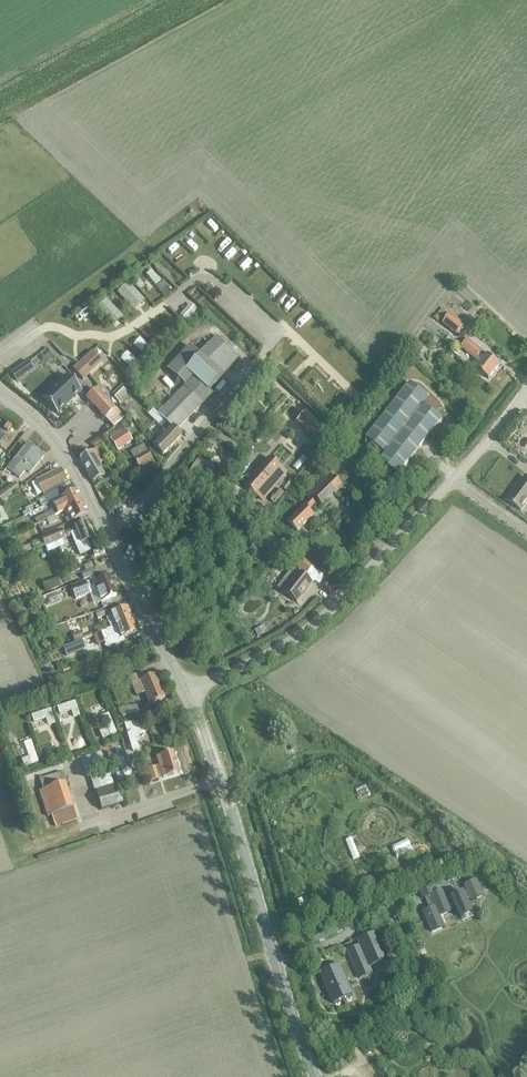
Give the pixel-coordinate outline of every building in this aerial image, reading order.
[(191,303),(180,315),(187,321),(197,309),(191,303)] [(443,323),(457,334),(464,326),(450,315),(443,323)] [(184,388),(202,406),(213,394),(210,392),(223,378),(221,376),(238,357),(216,336),(198,355),(189,346),(167,369),(184,385),(183,387),(184,388)] [(476,370),(488,379),(500,365),(467,340),(461,348),(476,359),(472,365),(477,369),(476,370)] [(72,368),(82,379),(102,361),(92,350),(72,368)] [(50,363),(41,353),(36,357),(45,367),(50,363)] [(16,371),(11,374),(16,381),(20,378),(16,371)] [(42,398),(57,414),(81,391),(66,375),(42,398)] [(424,405),(421,409),(419,407),(428,397),(410,383),(366,439),(384,453),(386,450),(388,451),(380,461),(397,475),(441,419),(424,405)] [(176,433),(202,406),(184,388),(158,416),(176,433)] [(115,409),(113,411),(94,391),(85,399),(112,429),(123,418),(115,409)] [(153,449),(162,457),(181,438),(164,422),(160,426),(168,434),(153,449)] [(116,452),(131,442),(124,431),(116,436),(114,433),(108,436),(110,439),(109,441),(116,452)] [(107,456),(111,453),(104,439),(91,447),(93,451),(79,459),(93,482),(103,476),(98,467),(102,464),(94,451),(102,447),(107,456)] [(25,470),(30,473),(44,455),(27,442),(7,468),(19,478),(25,470)] [(129,453),(139,469),(152,462),(143,445),(129,453)] [(246,487),(255,495),(279,469),(270,461),(246,487)] [(188,476),(209,491),(218,477),(214,474),(198,463),(188,476)] [(221,470),(231,476),(235,470),(226,463),(221,470)] [(36,481),(42,493),(66,481),(60,469),(36,481)] [(309,495),(321,507),(341,487),(329,475),(309,495)] [(520,511),(526,502),(526,479),(525,477),(507,501),(520,511)] [(2,501),(19,488),(14,482),(0,493),(0,499),(2,501)] [(65,487),(38,500),(41,507),(52,502),(55,500),(60,498),(68,494),(65,487)] [(55,500),(52,502),(58,514),(66,510),(82,502),(76,490),(68,494),(60,498),(55,500)] [(287,522),(297,532),(312,517),(308,512),(314,506),(309,500),(287,522)] [(69,516),(65,518),(67,524),(88,514),(82,502),(66,510),(69,516)] [(47,521),(55,517),(52,511),(45,515),(35,520),(37,524),(47,520),(47,521)] [(55,517),(47,521),(50,525),(57,522),(55,517)] [(85,544),(93,540),(87,524),(73,530),(74,530),(66,534),(67,537),(71,536),(76,547),(79,548),(86,546),(85,544)] [(42,539),(44,545),(65,537),(62,530),(42,539)] [(31,542),(33,549),(43,545),(40,538),(31,542)] [(315,581),(319,584),(325,577),(313,568),(300,558),(294,566),(298,570),(281,590),(296,603),(312,583),(311,582),(315,581)] [(93,583),(101,602),(116,596),(108,577),(93,583)] [(70,586),(75,599),(89,594),(84,581),(70,586)] [(104,608),(95,612),(97,619),(107,615),(104,608)] [(110,628),(132,619),(127,608),(110,615),(108,615),(106,619),(110,628)] [(95,634),(92,635),(97,646),(104,643),(112,646),(125,641),(123,637),(137,631),(132,619),(111,628),(105,630),(95,634)] [(92,628),(95,634),(105,630),(102,624),(92,628)] [(81,631),(71,635),(74,642),(84,638),(81,631)] [(79,641),(63,647),(66,656),(82,650),(79,641)] [(154,674),(144,679),(141,671),(128,676),(136,695),(144,692),(148,704),(150,703),(153,703),(155,702),(164,698),(154,674)] [(98,722),(105,719),(97,699),(90,701),(98,722)] [(120,710),(122,716),(139,711),(137,704),(120,710)] [(72,711),(64,715),(71,732),(79,729),(72,711)] [(46,740),(52,738),(44,716),(37,719),(46,740)] [(142,722),(134,725),(133,722),(124,725),(132,751),(139,750),(135,738),(139,737),(138,734),(145,732),(142,722)] [(144,786),(179,776),(173,754),(157,759),(160,769),(148,772),(146,765),(139,767),(144,786)] [(54,827),(76,821),(63,773),(40,779),(44,791),(39,793),(46,819),(52,817),(54,827)] [(92,780),(101,812),(122,806),(113,775),(92,780)] [(432,887),(420,893),(423,899),(425,898),(429,909),(423,911),(432,933),(444,928),(439,917),(451,911),(449,907),(454,905),(461,919),(473,914),(466,899),(470,898),(471,901),(483,896),(476,880),(464,885),(467,892),(464,893),(464,892),(446,900),(442,890),(435,893),(432,887)] [(323,930),(327,939),(344,932),(341,923),(323,930)] [(389,956),(377,929),(355,938),(358,945),(348,949),(360,976),(373,971),(370,964),(389,956)] [(339,964),(319,973),(333,1004),(353,996),(339,964)] [(351,1060),(369,1052),(366,1047),(348,1055),(351,1060)]
